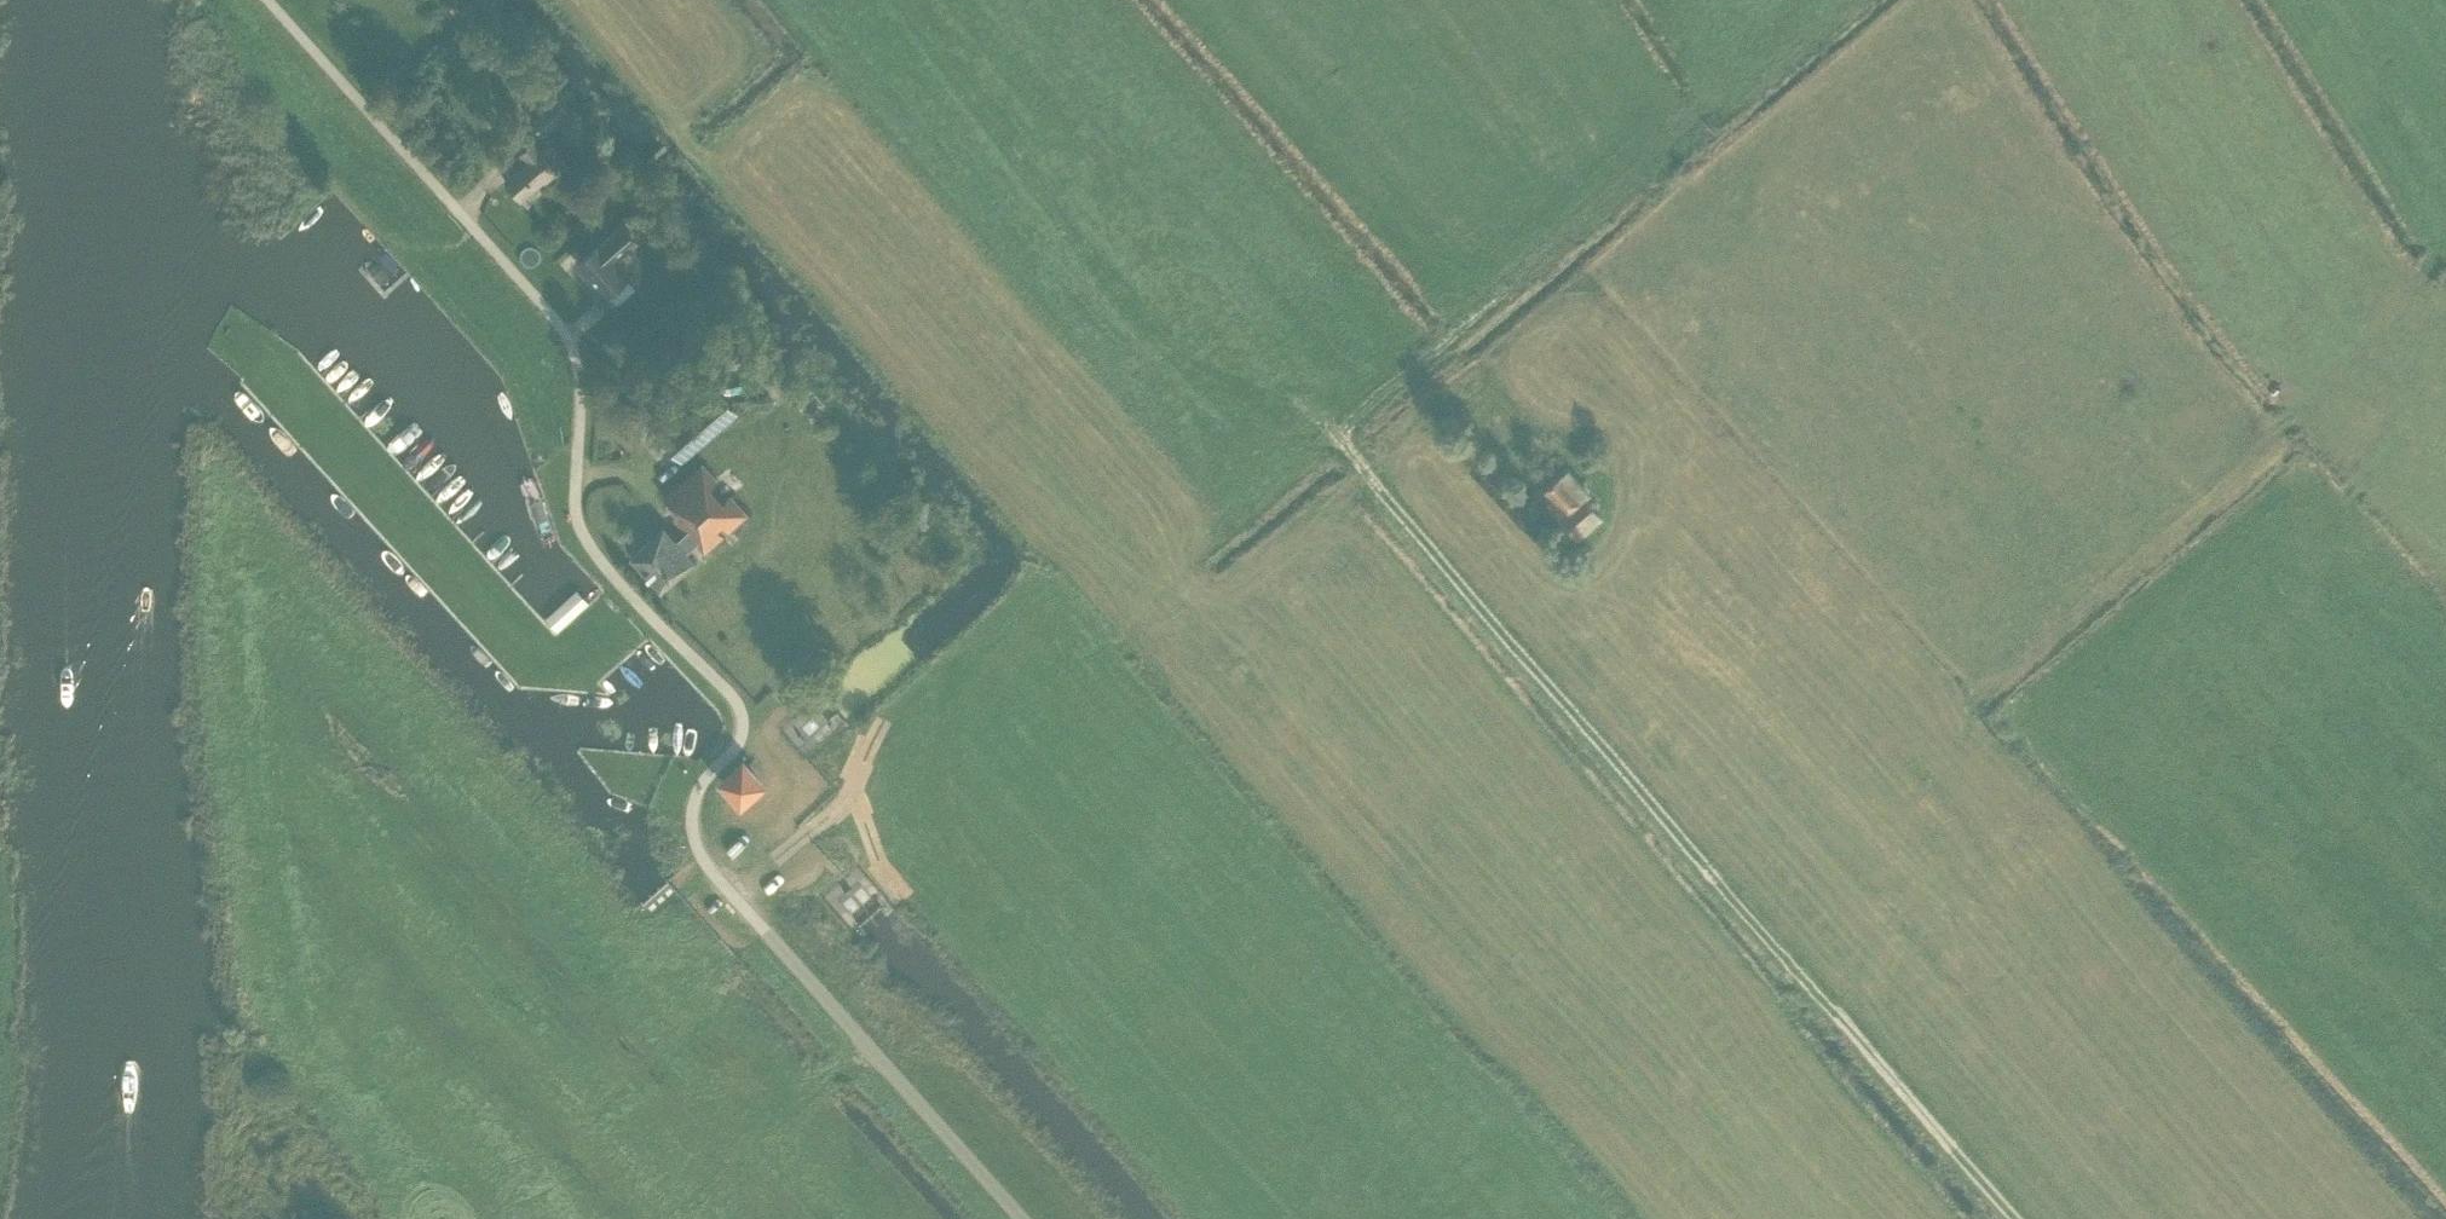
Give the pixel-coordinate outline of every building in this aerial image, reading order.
[(548,178),(560,169),(537,140),(524,150),(531,159),(507,178),(521,196),(547,176),(548,178)] [(633,231),(626,223),(581,261),(606,291),(629,272),(611,250),(633,231)] [(706,550),(749,512),(706,464),(667,499),(678,511),(674,514),(688,529),(677,539),(665,525),(633,553),(663,586),(694,558),(688,551),(699,541),(706,550)] [(1547,505),(1578,539),(1603,517),(1586,499),(1592,494),(1567,467),(1545,488),(1554,498),(1547,505)] [(760,780),(742,760),(722,779),(741,799),(760,780)]
